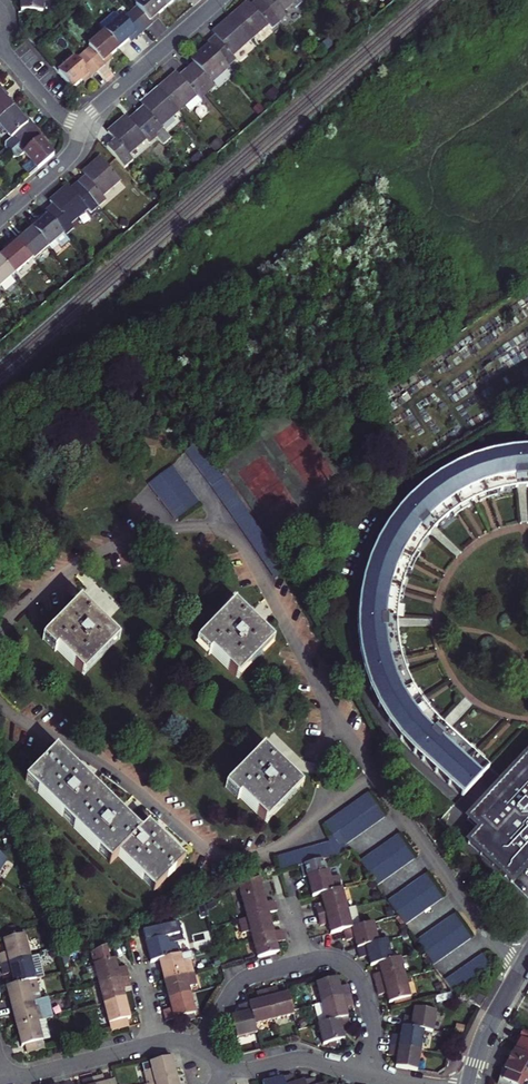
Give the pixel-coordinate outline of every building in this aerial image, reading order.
[(23,12),(45,13),(45,0),(23,0),(23,12)] [(164,0),(142,0),(139,3),(141,5),(133,13),(148,29),(156,22),(153,19),(160,14),(169,5),(164,0)] [(261,0),(258,0),(251,7),(247,3),(245,5),(231,18),(252,40),(270,23),(274,28),(281,22),(261,0)] [(304,0),(261,0),(281,22),(289,14),(285,10),(294,2),(297,6),(304,0)] [(148,29),(133,13),(125,19),(123,17),(120,19),(115,13),(101,26),(106,31),(121,48),(131,39),(137,34),(140,37),(148,29)] [(153,19),(156,22),(159,20),(163,17),(160,14),(153,19)] [(252,40),(231,18),(219,29),(216,31),(220,36),(210,44),(230,68),(238,61),(234,56),(252,40)] [(101,71),(108,65),(105,62),(111,56),(121,48),(106,31),(90,46),(92,48),(85,54),(101,71)] [(137,34),(131,39),(134,42),(137,40),(140,37),(137,34)] [(230,68),(210,44),(197,56),(194,58),(199,63),(188,72),(209,95),(216,89),(212,84),(230,68)] [(101,71),(85,54),(78,61),(76,58),(60,73),(74,89),(84,80),(91,75),(94,78),(101,71)] [(105,62),(108,65),(111,62),(114,59),(111,56),(105,62)] [(209,95),(188,72),(178,81),(174,77),(169,82),(160,90),(180,114),(198,97),(201,102),(209,95)] [(91,81),(94,78),(91,75),(84,80),(87,84),(91,81)] [(15,110),(7,100),(2,94),(5,92),(0,85),(0,123),(15,110)] [(180,114),(160,90),(146,102),(144,105),(148,110),(138,118),(159,141),(166,134),(162,130),(180,114)] [(7,94),(5,92),(2,94),(7,100),(10,97),(7,94)] [(21,146),(38,131),(32,123),(29,126),(23,120),(15,110),(0,123),(0,127),(12,141),(15,139),(21,146)] [(29,126),(32,123),(29,119),(26,116),(23,120),(29,126)] [(159,141),(138,118),(128,128),(124,123),(120,126),(109,137),(113,141),(105,149),(121,167),(147,143),(152,148),(159,141)] [(55,158),(47,148),(42,142),(45,139),(38,131),(21,146),(10,156),(15,162),(20,162),(25,157),(32,164),(25,170),(25,174),(30,180),(55,158)] [(47,141),(45,139),(42,142),(47,148),(50,145),(47,141)] [(81,187),(100,209),(107,203),(103,199),(121,183),(101,160),(89,171),(86,173),(91,178),(81,187)] [(100,209),(81,187),(70,196),(66,191),(62,194),(49,205),(60,217),(55,222),(65,233),(89,212),(93,216),(100,209)] [(38,230),(54,248),(67,236),(65,233),(55,222),(51,218),(43,225),(40,222),(39,223),(35,227),(38,230)] [(24,236),(20,240),(37,259),(39,262),(54,248),(38,230),(28,238),(26,235),(24,236)] [(5,258),(19,275),(37,259),(20,240),(10,249),(12,252),(10,255),(5,258)] [(0,263),(0,290),(1,291),(19,275),(5,258),(0,263)] [(186,451),(212,484),(223,475),(197,442),(186,451)] [(451,514),(459,508),(468,503),(478,498),(486,495),(495,492),(503,490),(516,488),(524,487),(527,487),(527,448),(500,451),(461,463),(442,473),(415,493),(393,517),(369,558),(359,596),(358,631),(366,676),(385,717),(405,741),(462,795),(488,767),(481,760),(467,747),(448,728),(440,721),(432,713),(426,706),(415,690),(404,666),(403,665),(401,657),(399,649),(397,636),(396,627),(396,619),(398,601),(399,597),(401,587),(404,578),(408,567),(410,563),(412,559),(417,551),(426,538),(429,534),(434,528),(440,523),(451,514)] [(200,502),(173,466),(149,483),(177,519),(200,502)] [(225,478),(212,484),(276,578),(287,570),(225,478)] [(527,523),(524,487),(516,488),(519,523),(527,523)] [(470,507),(468,503),(459,508),(461,512),(470,507)] [(453,517),(461,512),(459,508),(451,514),(453,517)] [(460,551),(434,528),(429,534),(455,557),(460,551)] [(420,553),(417,551),(412,559),(416,561),(420,553)] [(412,569),(416,561),(412,559),(410,563),(408,567),(412,569)] [(81,673),(117,636),(95,616),(79,600),(43,638),(81,673)] [(199,641),(236,677),(271,640),(251,621),(233,604),(199,641)] [(431,619),(396,619),(396,627),(431,626),(431,619)] [(418,688),(415,690),(426,706),(429,704),(418,688)] [(463,696),(440,721),(448,728),(471,704),(463,696)] [(469,745),(467,747),(481,760),(483,757),(469,745)] [(226,786),(263,821),(281,803),(298,784),(260,749),(226,786)] [(161,890),(191,857),(166,833),(155,823),(147,830),(124,808),(79,766),(63,751),(32,783),(117,864),(125,856),(161,890)] [(505,875),(527,850),(527,751),(467,817),(478,828),(467,840),(505,875)] [(367,797),(325,827),(334,840),(339,836),(347,847),(384,820),(367,797)] [(377,888),(414,862),(397,839),(360,865),(377,888)] [(271,862),(275,877),(281,875),(303,869),(324,863),(347,856),(345,850),(332,854),(329,846),(271,862)] [(505,875),(511,880),(527,861),(527,850),(505,875)] [(0,881),(13,863),(0,854),(0,881)] [(323,897),(346,892),(343,880),(334,882),(333,875),(328,876),(324,863),(303,869),(306,881),(310,880),(312,888),(315,900),(323,897)] [(442,902),(425,878),(388,904),(405,928),(442,902)] [(278,914),(275,904),(267,906),(265,899),(261,881),(256,883),(240,890),(248,921),(270,916),(278,914)] [(319,913),(320,919),(350,912),(346,892),(323,897),(325,907),(318,909),(319,913)] [(350,912),(320,919),(321,925),(323,930),(331,928),(333,937),(339,936),(355,932),(350,912)] [(270,916),(248,921),(239,923),(243,937),(251,935),(252,941),(274,935),(272,925),(270,916)] [(469,941),(453,918),(417,944),(433,967),(469,941)] [(377,927),(355,932),(339,936),(342,946),(350,944),(358,943),(360,951),(382,946),(377,927)] [(252,941),(257,960),(279,955),(277,946),(285,944),(284,939),(283,933),(274,935),(252,941)] [(5,943),(8,953),(0,955),(0,957),(2,965),(32,958),(26,937),(5,943)] [(152,965),(161,963),(182,957),(179,945),(171,946),(169,940),(147,945),(150,958),(152,965)] [(382,946),(360,951),(360,955),(362,962),(371,960),(372,968),(380,966),(394,962),(390,944),(382,946)] [(102,954),(93,954),(101,986),(131,979),(128,969),(119,971),(119,968),(117,963),(113,964),(110,950),(102,954)] [(163,973),(165,981),(195,974),(191,962),(194,961),(192,955),(182,957),(161,963),(163,973)] [(2,965),(4,971),(5,976),(13,973),(16,986),(38,981),(45,979),(38,956),(32,958),(2,965)] [(453,993),(488,968),(480,957),(444,982),(450,990),(453,993)] [(376,982),(377,988),(406,981),(401,961),(394,962),(380,966),(383,977),(375,979),(376,982)] [(168,991),(171,1002),(191,997),(190,989),(198,987),(195,974),(165,981),(168,991)] [(131,979),(101,986),(106,1006),(127,1001),(126,995),(124,990),(133,988),(131,979)] [(11,997),(13,1008),(36,1002),(35,996),(42,994),(38,981),(16,986),(8,988),(11,997)] [(318,987),(323,1006),(351,999),(350,994),(350,990),(349,989),(342,990),(340,981),(318,987)] [(406,981),(377,988),(379,995),(380,998),(388,997),(390,1007),(411,1002),(406,981)] [(275,1023),(295,1018),(294,1013),(289,997),(280,999),(278,991),(272,992),(268,993),(275,1023)] [(255,1027),(275,1023),(268,993),(261,995),(257,996),(259,1004),(250,1006),(255,1027)] [(486,1000),(476,994),(471,1004),(480,1009),(486,1000)] [(457,995),(440,999),(442,1006),(458,1002),(457,995)] [(173,1012),(165,1013),(166,1017),(168,1024),(197,1017),(191,997),(171,1002),(173,1012)] [(36,1002),(13,1008),(16,1019),(19,1028),(41,1022),(55,1018),(50,998),(36,1002)] [(351,999),(323,1006),(328,1025),(350,1020),(348,1016),(347,1010),(354,1008),(351,999)] [(127,1001),(106,1006),(113,1034),(131,1029),(129,1022),(133,1021),(131,1016),(127,1001)] [(237,1041),(258,1036),(255,1027),(250,1006),(240,1008),(242,1017),(237,1018),(232,1020),(237,1041)] [(320,1027),(328,1025),(323,1006),(315,1008),(320,1027)] [(404,1024),(403,1029),(424,1033),(432,1034),(435,1013),(414,1010),(413,1020),(405,1019),(404,1024)] [(351,1027),(350,1020),(328,1025),(320,1027),(325,1048),(347,1042),(345,1033),(352,1031),(351,1027)] [(41,1022),(19,1028),(22,1038),(24,1048),(28,1047),(30,1054),(48,1050),(41,1022)] [(392,1043),(391,1048),(421,1053),(424,1033),(403,1029),(401,1039),(393,1038),(392,1043)] [(520,1054),(527,1059),(527,1035),(527,1034),(524,1041),(527,1042),(525,1045),(520,1054)] [(421,1053),(391,1048),(390,1054),(389,1058),(398,1060),(396,1070),(417,1074),(421,1053)] [(520,1054),(514,1064),(509,1073),(527,1083),(527,1059),(520,1054)] [(178,1080),(176,1074),(173,1060),(143,1067),(147,1083),(162,1083),(178,1080)] [(509,1073),(507,1071),(505,1079),(503,1083),(527,1083),(509,1073)]
